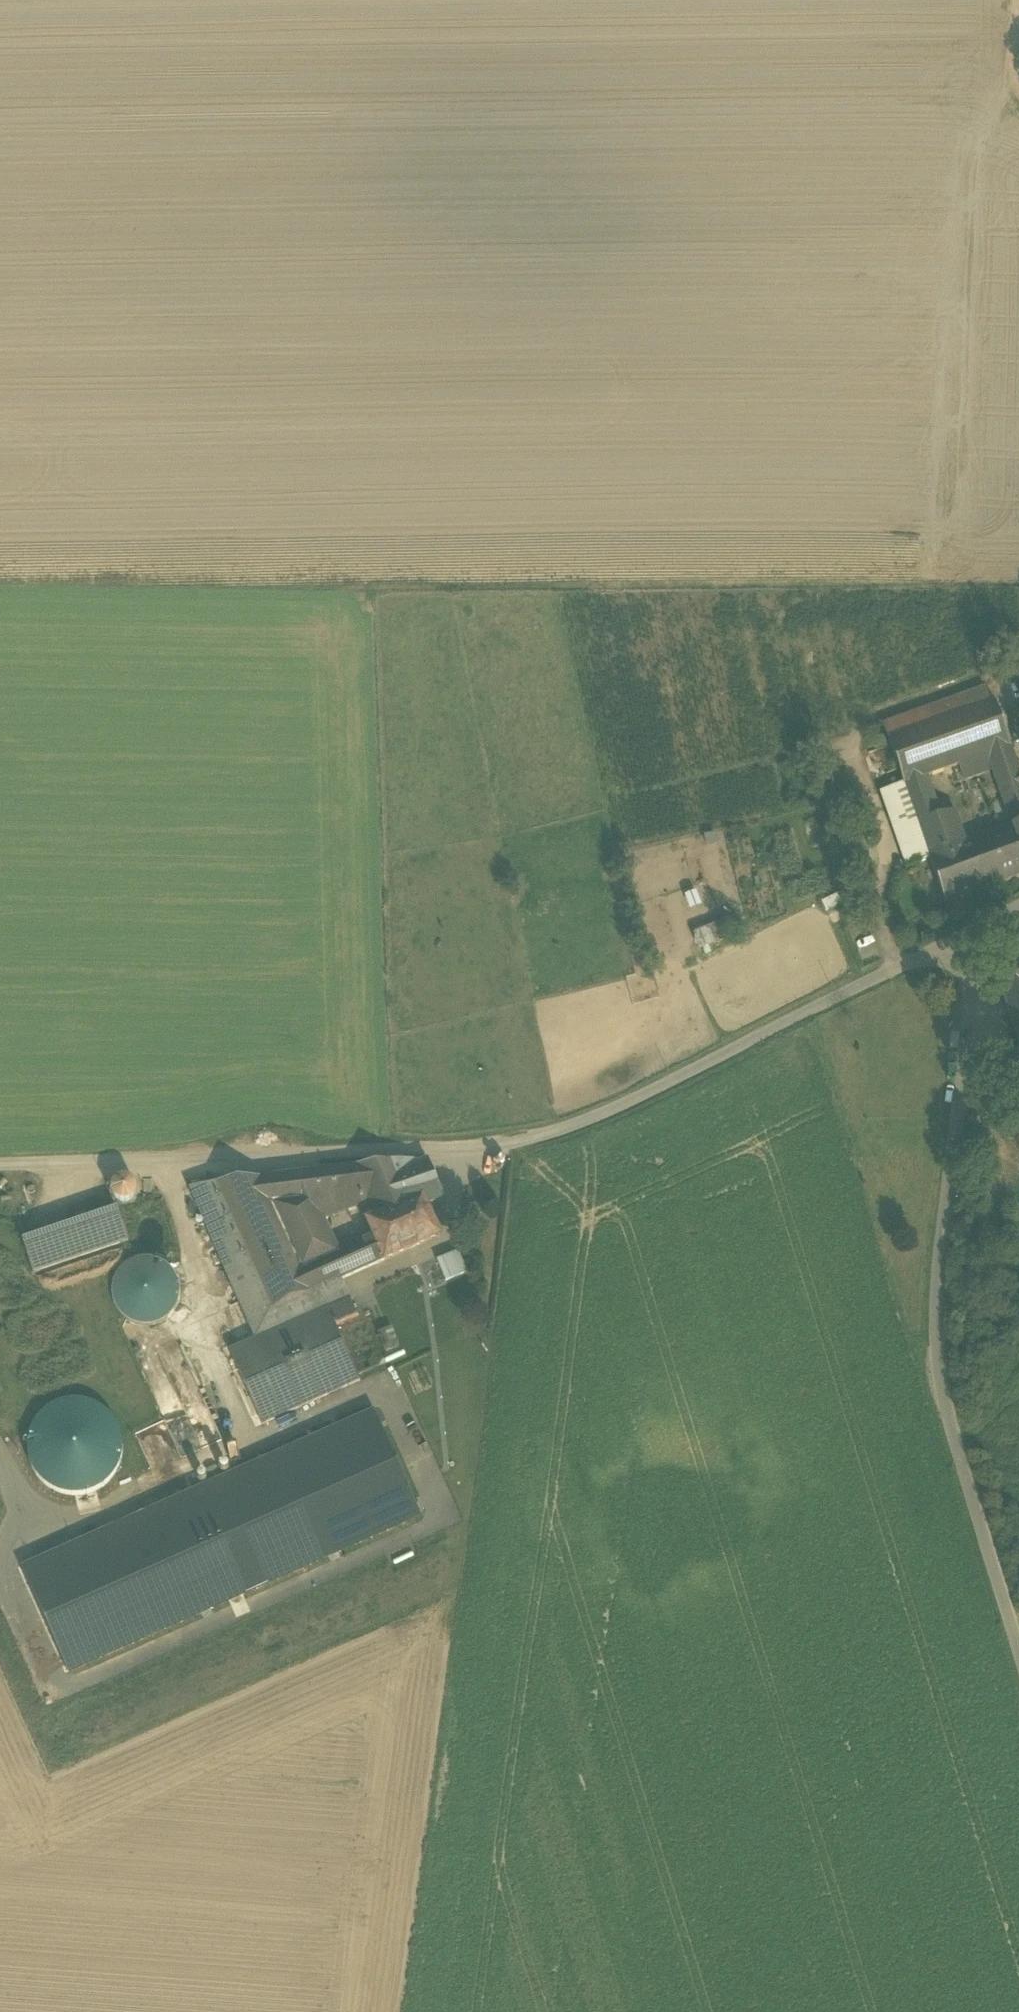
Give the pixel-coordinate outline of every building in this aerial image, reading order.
[(997,702),(889,739),(904,783),(904,784),(926,777),(958,766),(988,755),(1012,747),(997,702)] [(1013,827),(1018,825),(1018,767),(1012,747),(988,755),(994,772),(1013,827)] [(988,755),(958,766),(963,783),(994,772),(988,755)] [(990,835),(966,844),(954,811),(940,816),(926,777),(904,784),(930,858),(946,903),(1005,881),(990,835)] [(904,784),(904,783),(879,791),(906,867),(930,858),(904,784)] [(990,835),(1005,881),(1018,876),(1018,825),(1013,827),(990,835)] [(861,880),(835,890),(839,901),(865,892),(861,880)] [(695,935),(702,949),(738,932),(731,917),(695,935)] [(427,1160),(353,1167),(374,1219),(422,1198),(424,1203),(442,1197),(427,1160)] [(121,1203),(126,1203),(130,1202),(133,1199),(136,1196),(137,1192),(137,1187),(135,1183),(132,1180),(129,1178),(124,1177),(120,1178),(116,1180),(113,1183),(111,1187),(111,1191),(112,1195),(114,1199),(117,1202),(121,1203)] [(261,1179),(214,1185),(249,1263),(271,1312),(312,1293),(261,1179)] [(374,1219),(367,1222),(384,1261),(439,1236),(424,1203),(422,1198),(374,1219)] [(116,1207),(22,1239),(33,1271),(127,1239),(116,1207)] [(432,1283),(467,1274),(462,1254),(427,1263),(432,1283)] [(148,1334),(159,1332),(170,1327),(178,1318),(183,1307),(184,1294),(181,1282),(174,1272),(164,1265),(152,1261),(140,1261),(128,1266),(119,1274),(113,1284),(111,1296),(112,1308),(117,1318),(125,1327),(136,1332),(148,1334)] [(271,1312),(249,1263),(225,1273),(255,1340),(255,1341),(327,1308),(319,1290),(312,1293),(271,1312)] [(341,1280),(319,1290),(327,1308),(328,1309),(349,1299),(341,1280)] [(349,1299),(328,1309),(336,1327),(357,1317),(349,1299)] [(327,1308),(255,1341),(255,1340),(253,1341),(286,1415),(360,1382),(336,1327),(328,1309),(327,1308)] [(393,1326),(376,1333),(383,1349),(366,1356),(364,1352),(353,1357),(359,1372),(404,1353),(393,1326)] [(286,1415),(253,1341),(229,1352),(262,1426),(286,1415)] [(65,1668),(424,1524),(378,1410),(219,1474),(222,1482),(22,1562),(65,1668)] [(88,1430),(35,1433),(38,1494),(119,1489),(114,1414),(87,1415),(88,1430)]
